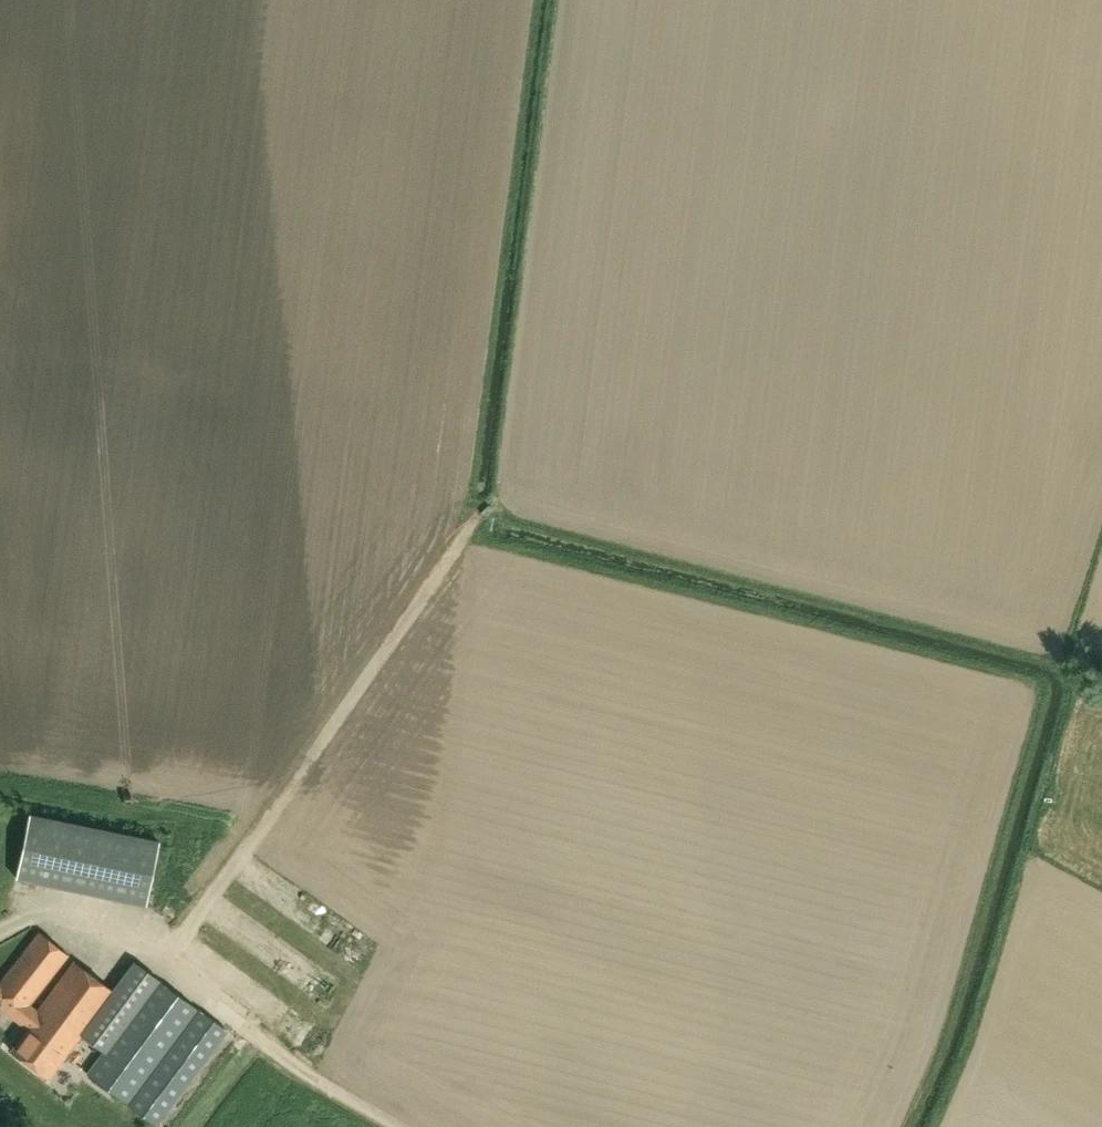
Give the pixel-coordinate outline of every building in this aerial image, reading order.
[(159,842),(29,815),(16,878),(146,905),(159,842)] [(81,1034),(80,1033),(111,990),(74,962),(37,1011),(28,1005),(66,954),(36,931),(0,980),(0,1009),(27,1029),(10,1052),(47,1079),(64,1057),(81,1034)] [(80,1033),(81,1034),(103,1052),(85,1074),(128,1106),(127,1106),(154,1126),(225,1031),(134,962),(112,991),(111,990),(80,1033)]
